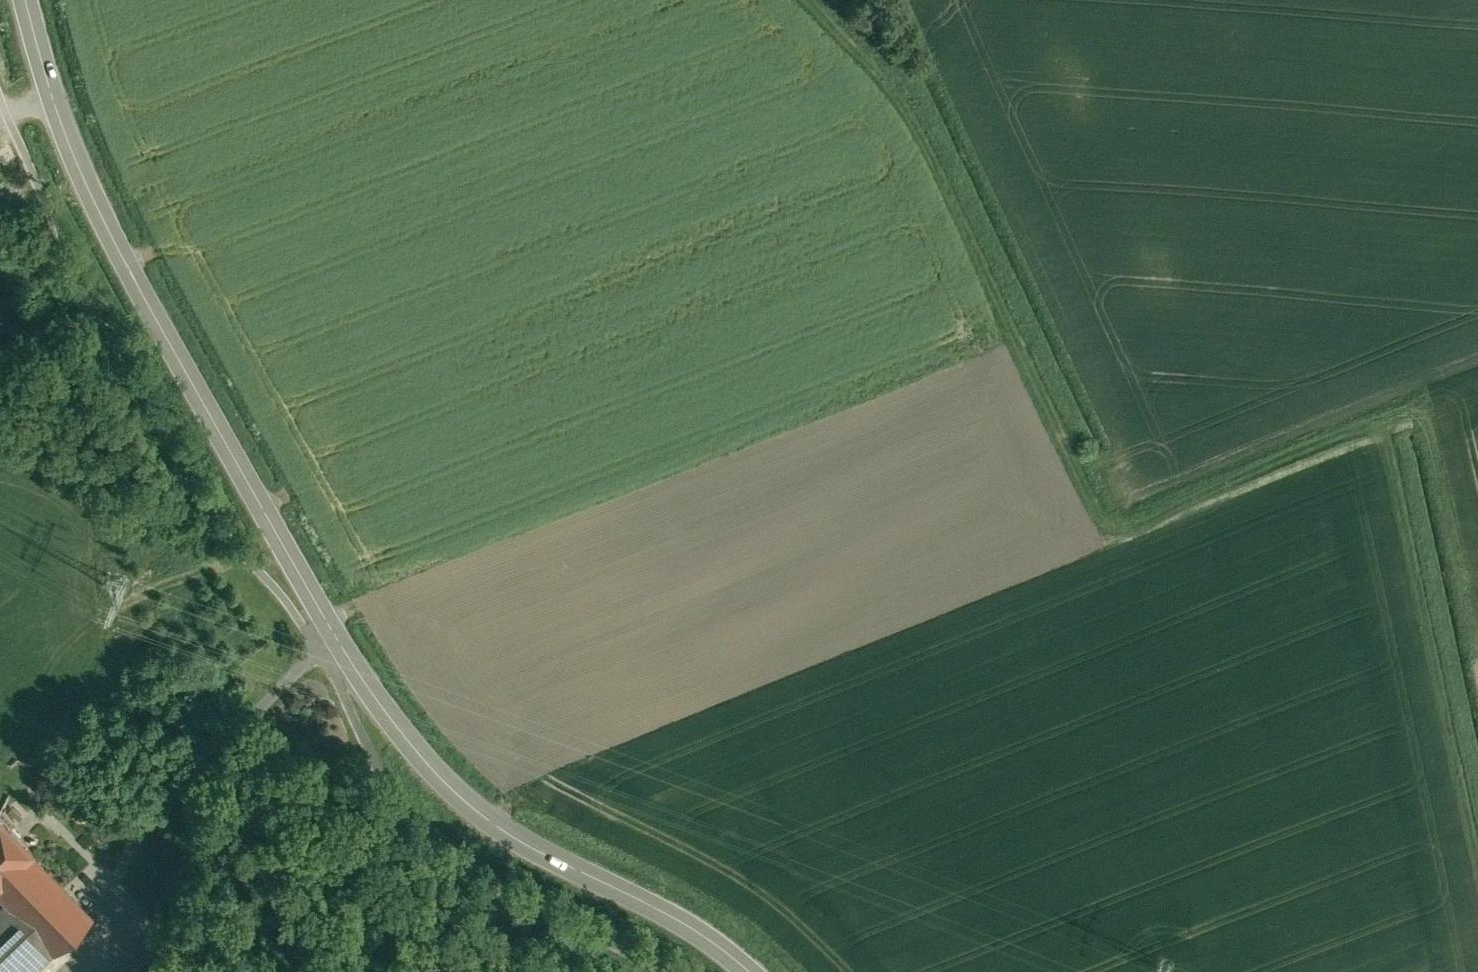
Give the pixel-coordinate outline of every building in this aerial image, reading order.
[(32,852),(33,850),(0,816),(0,883),(32,852)] [(0,883),(0,893),(7,900),(55,949),(56,950),(92,914),(32,852),(0,883)] [(55,949),(7,900),(0,907),(0,971),(31,971),(55,949)]
